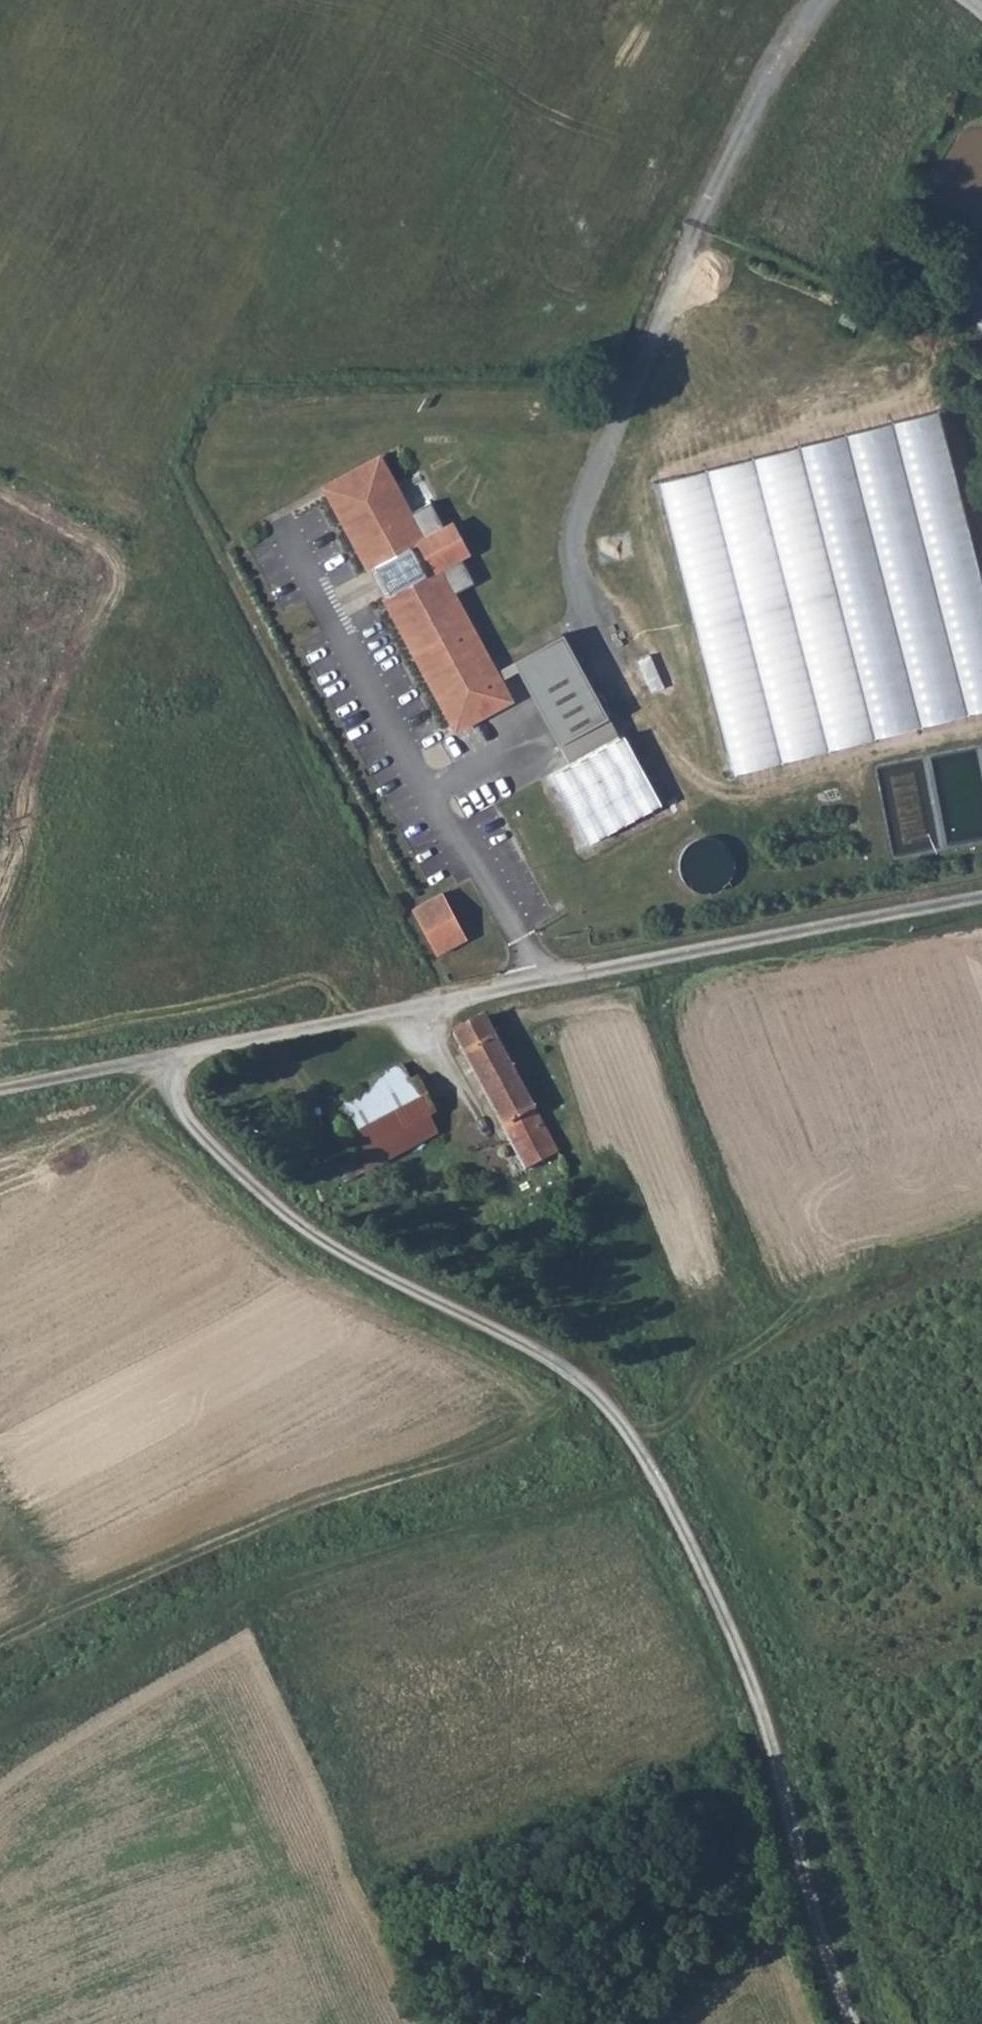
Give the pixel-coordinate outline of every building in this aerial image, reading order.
[(735,778),(981,715),(981,569),(942,413),(660,485),(735,778)] [(378,454),(320,486),(366,570),(373,566),(389,595),(382,599),(452,728),(510,697),(454,594),(474,583),(462,563),(476,555),(455,516),(441,524),(428,500),(408,510),(378,454)] [(566,634),(514,660),(569,767),(552,775),(587,842),(656,807),(566,634)] [(696,836),(686,871),(726,881),(735,846),(696,836)] [(438,954),(468,938),(443,893),(413,910),(438,954)] [(559,1151),(487,1018),(454,1033),(526,1170),(559,1151)] [(354,1150),(337,1160),(349,1181),(440,1131),(402,1063),(326,1103),(330,1110),(354,1150)]
